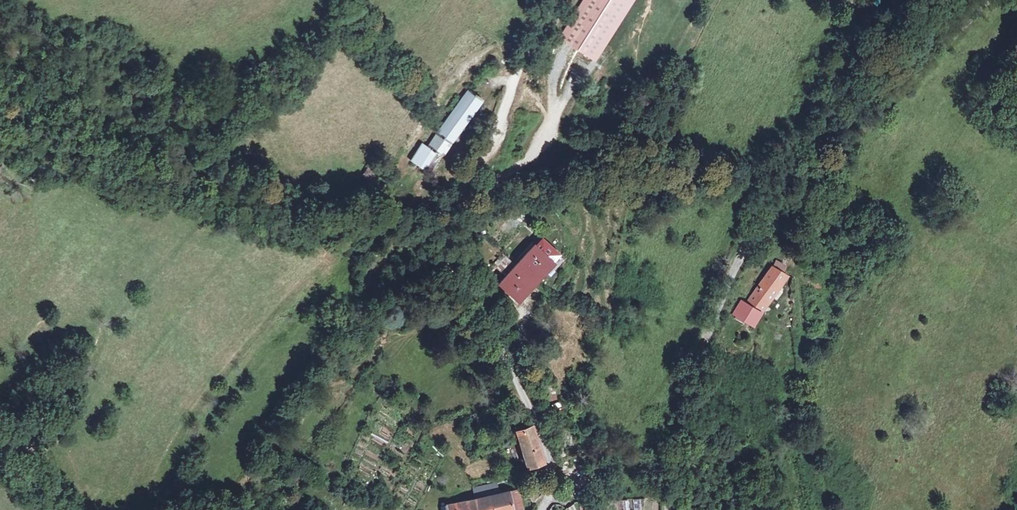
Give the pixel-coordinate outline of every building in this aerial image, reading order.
[(563,27),(595,48),(626,0),(581,0),(563,27)] [(439,153),(481,97),(469,87),(419,150),(433,162),(439,153)] [(557,268),(541,247),(499,280),(514,301),(557,268)] [(752,332),(758,336),(796,277),(790,273),(794,266),(787,262),(756,309),(748,303),(739,316),(755,326),(752,332)] [(383,447),(387,439),(371,431),(367,439),(383,447)] [(532,467),(543,464),(531,431),(521,435),(532,467)] [(391,438),(386,448),(403,457),(408,447),(391,438)] [(358,459),(365,446),(357,442),(350,455),(358,459)] [(492,475),(493,486),(514,484),(513,473),(492,475)] [(493,486),(480,488),(482,509),(498,509),(526,507),(537,505),(533,481),(514,484),(493,486)] [(480,488),(460,490),(462,509),(482,509),(480,488)] [(622,509),(631,509),(631,502),(622,502),(622,509)]
